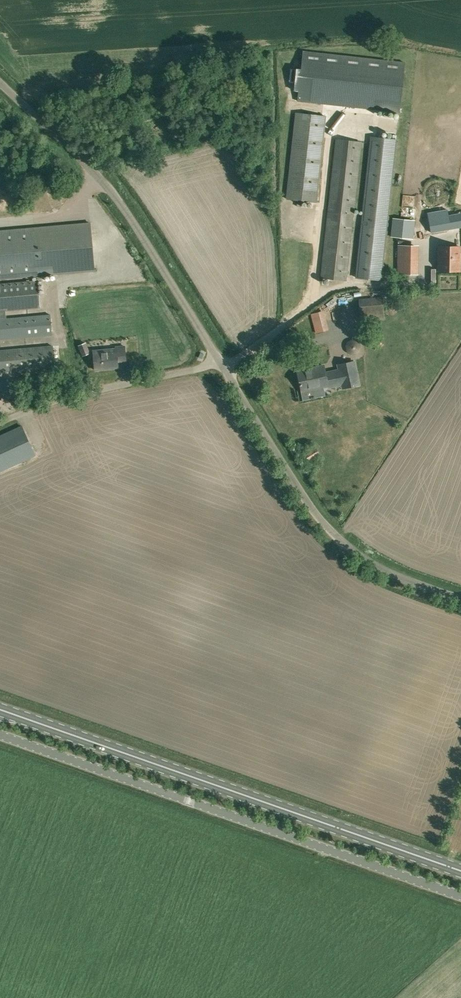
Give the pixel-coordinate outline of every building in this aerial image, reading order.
[(301,69),(296,69),(290,69),(289,82),(295,83),(294,90),(299,91),(298,101),(399,112),(405,62),(303,51),(301,69)] [(326,116),(296,113),(286,198),(315,202),(326,116)] [(398,140),(373,137),(357,277),(382,280),(398,140)] [(347,280),(363,142),(339,139),(322,278),(347,280)] [(429,219),(432,233),(460,228),(460,212),(449,215),(448,209),(428,213),(429,219)] [(413,239),(415,220),(392,218),(390,236),(413,239)] [(92,270),(92,269),(94,269),(90,222),(87,223),(87,221),(33,226),(33,228),(0,230),(0,278),(92,270)] [(399,274),(415,274),(416,246),(400,246),(399,274)] [(440,247),(440,271),(460,272),(460,268),(460,248),(440,247)] [(38,307),(36,281),(0,284),(0,339),(26,337),(51,335),(50,315),(25,317),(6,319),(5,310),(38,307)] [(386,320),(384,298),(360,300),(362,322),(386,320)] [(315,313),(319,332),(332,330),(328,311),(315,313)] [(86,343),(77,346),(81,355),(90,352),(86,343)] [(30,369),(53,367),(51,346),(28,348),(0,350),(0,372),(30,369)] [(118,362),(126,361),(125,346),(116,347),(116,351),(94,353),(95,370),(118,368),(118,362)] [(301,391),(328,385),(329,387),(343,384),(344,388),(359,385),(354,362),(339,365),(339,369),(326,372),(325,366),(297,372),(301,391)] [(0,381),(0,406),(17,403),(13,380),(0,381)] [(22,426),(0,436),(0,471),(35,455),(22,426)] [(321,450),(310,456),(313,461),(324,455),(321,450)]
